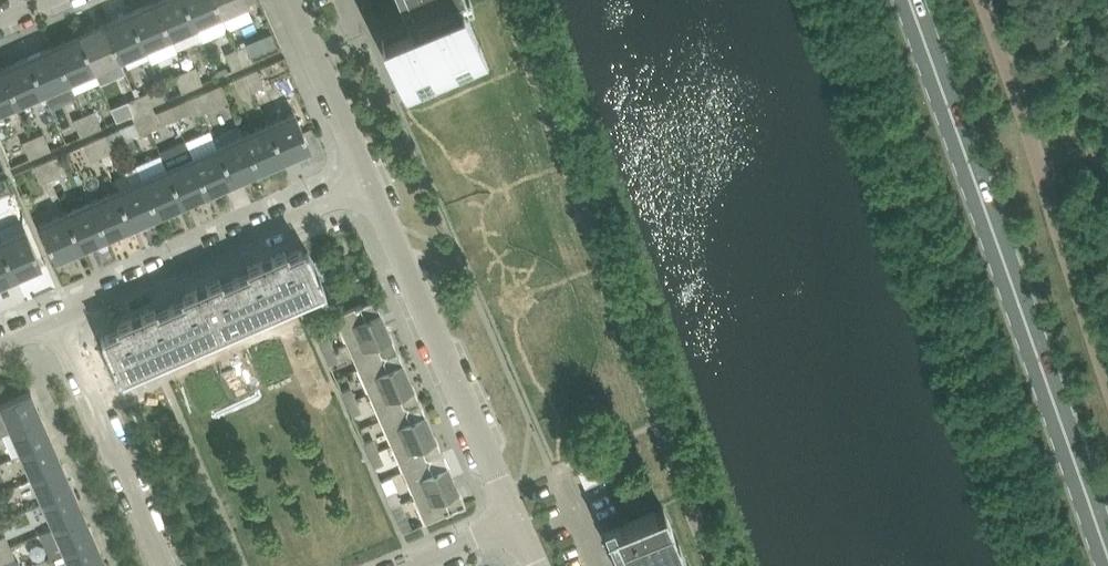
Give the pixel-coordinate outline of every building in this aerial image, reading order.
[(155,0),(130,11),(146,48),(171,37),(155,0)] [(186,0),(155,0),(171,37),(197,26),(186,0)] [(216,0),(186,0),(197,26),(222,15),(216,0)] [(222,15),(248,4),(246,0),(216,0),(222,15)] [(419,24),(382,40),(409,101),(490,66),(461,0),(408,0),(419,24)] [(146,48),(130,11),(104,22),(121,59),(146,48)] [(121,59),(104,22),(79,33),(95,71),(121,59)] [(95,71),(79,33),(53,44),(70,82),(95,71)] [(70,82),(53,44),(28,55),(44,93),(70,82)] [(248,44),(237,49),(244,64),(255,60),(248,44)] [(244,64),(237,49),(227,53),(234,69),(244,64)] [(44,93),(28,55),(2,66),(19,104),(44,93)] [(2,66),(0,67),(0,113),(19,104),(2,66)] [(196,66),(186,71),(193,87),(204,82),(196,66)] [(258,68),(248,72),(254,88),(265,84),(258,68)] [(193,87),(186,71),(176,75),(183,91),(193,87)] [(254,88),(248,72),(237,77),(244,92),(254,88)] [(207,90),(197,95),(204,111),(214,106),(207,90)] [(149,92),(137,97),(144,113),(155,108),(149,92)] [(204,111),(197,95),(186,99),(193,116),(204,111)] [(144,113),(137,97),(127,102),(134,118),(144,113)] [(162,124),(155,108),(144,113),(151,128),(162,124)] [(95,110),(85,115),(92,131),(102,127),(95,110)] [(294,111),(269,122),(285,159),(311,148),(294,111)] [(151,128),(144,113),(134,118),(140,133),(151,128)] [(92,131),(85,115),(74,120),(81,136),(92,131)] [(285,159),(269,122),(244,133),(260,170),(285,159)] [(44,133),(33,137),(41,153),(51,149),(44,133)] [(260,170),(244,133),(218,144),(234,182),(260,170)] [(106,135),(95,139),(102,155),(113,151),(106,135)] [(41,153),(33,137),(23,142),(30,158),(41,153)] [(102,155),(95,139),(85,144),(92,160),(102,155)] [(218,143),(217,143),(218,144),(193,155),(209,193),(234,182),(218,143)] [(209,193),(193,155),(167,166),(184,204),(209,193)] [(55,157),(44,161),(52,177),(62,173),(55,157)] [(52,177),(44,161),(34,166),(41,182),(45,180),(52,177)] [(184,204),(167,166),(142,177),(158,215),(184,204)] [(158,215),(142,177),(116,188),(133,226),(158,215)] [(133,226),(116,188),(91,199),(107,237),(133,226)] [(107,237),(91,199),(66,211),(82,248),(107,237)] [(82,248),(66,211),(40,222),(57,259),(82,248)] [(42,265),(26,227),(0,239),(17,277),(42,265)] [(0,239),(0,284),(17,277),(0,239)] [(253,317),(319,288),(322,294),(323,293),(304,249),(303,249),(303,250),(237,278),(253,317)] [(188,345),(253,317),(237,278),(171,307),(188,345)] [(387,324),(376,298),(336,316),(347,342),(387,324)] [(171,307),(133,323),(106,335),(106,334),(105,335),(124,379),(125,379),(123,374),(188,345),(171,307)] [(399,350),(387,324),(347,342),(358,367),(399,350)] [(328,335),(319,339),(324,351),(333,347),(328,335)] [(339,360),(333,347),(324,351),(329,364),(339,360)] [(410,376),(399,350),(358,367),(369,393),(410,376)] [(421,401),(410,376),(369,393),(381,419),(421,401)] [(350,387),(341,391),(346,403),(356,399),(350,387)] [(32,391),(1,404),(0,405),(0,433),(0,434),(11,429),(42,415),(32,391)] [(361,411),(356,399),(346,403),(352,415),(361,411)] [(433,427),(421,401),(381,419),(392,445),(433,427)] [(53,440),(42,415),(11,429),(22,453),(53,440)] [(444,453),(433,427),(392,445),(403,471),(444,453)] [(373,438),(363,442),(369,454),(378,450),(373,438)] [(63,464),(53,440),(22,453),(32,478),(63,464)] [(383,462),(378,450),(369,454),(374,466),(383,462)] [(455,479),(444,453),(403,471),(415,497),(455,479)] [(74,488),(63,464),(32,478),(41,496),(43,502),(74,488)] [(466,505),(455,479),(415,497),(426,522),(466,505)] [(85,513),(74,488),(43,502),(54,526),(85,513)] [(395,489),(386,493),(391,505),(400,501),(395,489)] [(406,514),(400,501),(391,505),(396,518),(406,514)] [(604,532),(611,548),(620,544),(629,565),(689,565),(663,507),(604,532)] [(95,537),(85,513),(54,526),(64,551),(95,537)] [(11,544),(6,534),(0,537),(0,549),(11,544)] [(95,537),(64,551),(71,565),(95,565),(106,562),(95,537)] [(11,544),(0,549),(0,562),(16,555),(11,544)]
